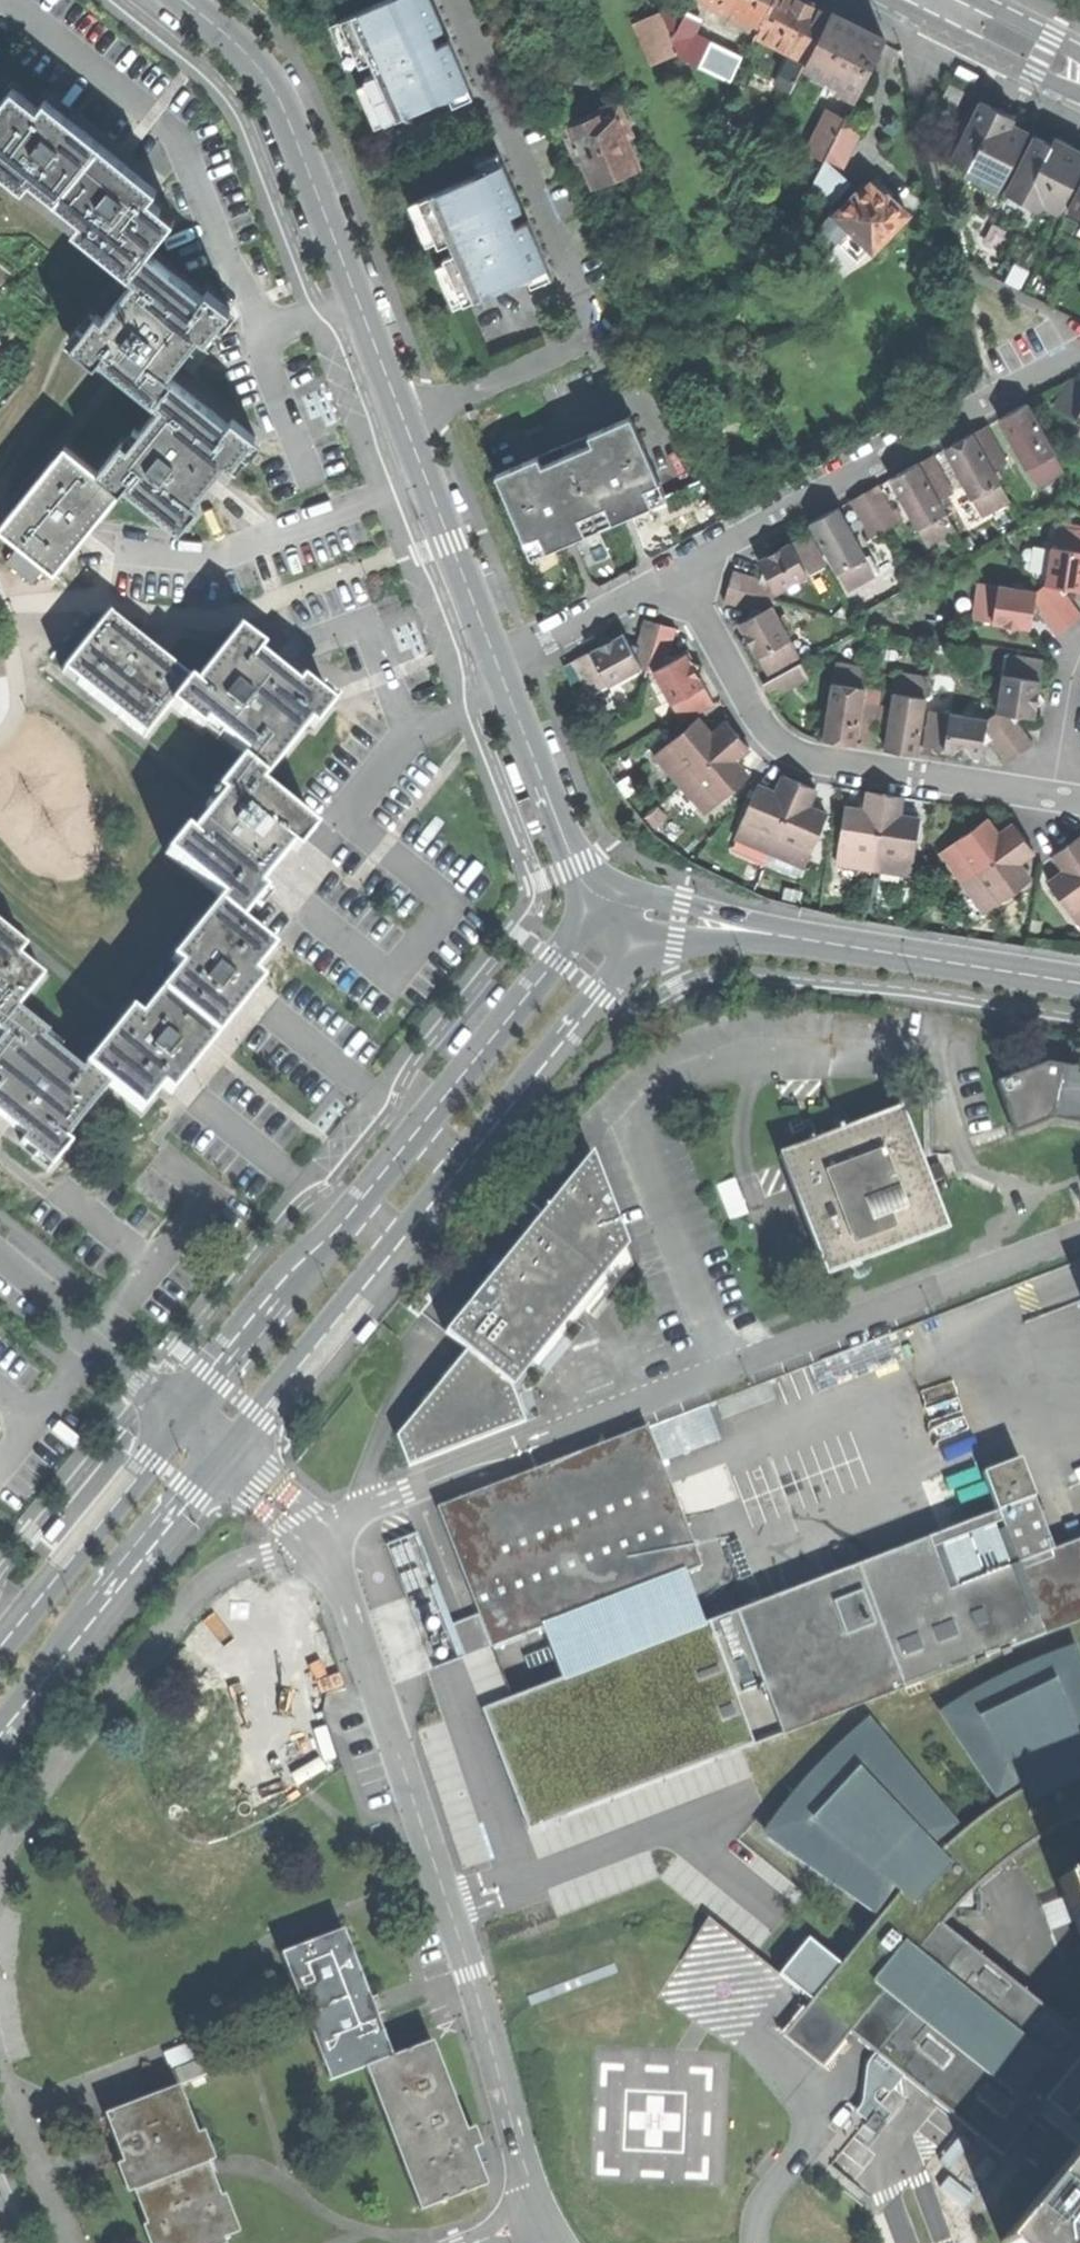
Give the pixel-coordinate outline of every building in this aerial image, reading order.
[(468,88),(447,41),(438,45),(436,40),(434,34),(443,30),(430,0),(385,0),(330,24),(347,62),(358,57),(361,65),(370,61),(375,71),(365,75),(368,82),(358,86),(376,128),(468,88)] [(763,25),(775,0),(714,0),(717,1),(714,6),(720,9),(723,5),(733,10),(731,15),(739,19),(741,14),(763,25)] [(807,60),(830,13),(805,0),(775,0),(763,25),(758,35),(792,53),(807,60)] [(661,12),(673,40),(686,14),(666,5),(661,12)] [(701,20),(687,11),(686,14),(673,40),(678,52),(680,57),(699,66),(707,49),(692,40),(701,20)] [(678,52),(673,40),(661,12),(634,24),(652,64),(678,52)] [(814,79),(856,100),(881,51),(886,40),(854,24),(830,13),(807,60),(804,64),(818,71),(814,79)] [(804,64),(807,60),(792,53),(781,75),(795,82),(804,64)] [(739,64),(724,58),(704,106),(719,112),(739,64)] [(960,61),(956,69),(972,78),(976,80),(979,76),(981,72),(960,61)] [(59,203),(102,145),(73,122),(45,99),(38,108),(12,88),(0,103),(0,170),(24,189),(31,180),(59,203)] [(638,164),(626,138),(633,134),(618,101),(599,109),(603,117),(585,125),(566,134),(579,162),(582,161),(593,185),(638,164)] [(983,184),(1000,192),(1029,134),(1012,126),(1016,119),(994,109),(982,103),(953,160),(970,169),(986,177),(983,184)] [(810,152),(825,160),(826,159),(832,147),(844,124),(828,116),(810,152)] [(846,120),(844,124),(832,147),(847,155),(861,128),(846,120)] [(1059,213),(1079,172),(1079,152),(1071,147),(1055,139),(1052,145),(1035,137),(1006,195),(1024,204),(1027,197),(1043,205),(1059,213)] [(74,229),(132,277),(148,252),(175,219),(150,199),(157,190),(156,189),(137,174),(102,145),(59,203),(81,220),(74,229)] [(808,196),(827,208),(851,181),(826,159),(825,160),(808,196)] [(454,307),(546,264),(525,220),(516,224),(514,220),(512,215),(523,210),(500,161),(409,204),(428,245),(436,241),(438,245),(448,240),(454,252),(443,257),(445,262),(435,266),(454,307)] [(970,169),(967,176),(983,184),(986,177),(970,169)] [(835,214),(849,228),(872,251),(908,215),(898,205),(889,196),(893,193),(885,185),(878,192),(871,185),(859,197),(856,194),(835,214)] [(1070,211),(1079,216),(1079,192),(1070,211)] [(1040,212),(1043,205),(1027,197),(1024,204),(1040,212)] [(830,246),(849,228),(835,214),(831,210),(813,229),(830,246)] [(100,358),(157,404),(175,380),(168,374),(186,351),(199,336),(206,341),(231,309),(208,290),(203,296),(148,252),(132,277),(135,279),(104,318),(98,313),(73,344),(96,363),(100,358)] [(122,441),(98,471),(121,490),(125,485),(180,530),(199,506),(194,502),(208,483),(210,482),(224,463),(231,468),(256,437),(233,418),(228,423),(175,380),(157,404),(161,406),(128,445),(122,441)] [(1074,383),(1060,416),(1079,425),(1079,385),(1074,383)] [(1064,474),(1027,404),(1012,412),(999,419),(1037,488),(1064,474)] [(497,472),(533,555),(569,539),(626,515),(666,498),(631,415),(497,472)] [(1008,464),(987,425),(972,433),(993,472),(1008,464)] [(1009,502),(993,472),(972,433),(956,442),(944,448),(982,517),(1009,502)] [(50,566),(55,572),(83,535),(98,518),(121,490),(98,471),(66,445),(0,525),(0,527),(23,545),(50,566)] [(956,497),(935,458),(920,466),(941,505),(956,497)] [(958,536),(941,505),(920,466),(906,474),(894,480),(931,550),(958,536)] [(899,522),(879,485),(864,493),(884,530),(899,522)] [(871,537),(884,530),(864,493),(851,500),(871,537)] [(879,577),(842,509),(826,517),(813,524),(850,593),(879,577)] [(1053,526),(1045,583),(1041,586),(1069,626),(1079,618),(1079,612),(1066,593),(1072,588),(1076,588),(1079,589),(1079,530),(1053,526)] [(777,597),(827,569),(809,536),(785,549),(773,546),(769,557),(765,560),(761,563),(765,572),(764,578),(734,572),(730,588),(776,601),(777,597)] [(35,585),(50,566),(23,545),(8,563),(35,585)] [(1036,590),(979,582),(974,618),(1006,624),(1011,633),(1018,625),(1029,627),(1029,623),(1030,617),(1038,612),(1055,636),(1069,626),(1041,586),(1036,590)] [(776,605),(776,601),(730,588),(726,605),(753,612),(751,619),(744,623),(747,629),(750,635),(744,646),(757,647),(773,674),(804,655),(776,605)] [(145,738),(171,705),(189,680),(165,661),(155,653),(148,647),(134,636),(114,619),(108,615),(63,672),(145,738)] [(642,672),(648,673),(662,626),(645,621),(637,649),(632,648),(626,640),(621,642),(617,645),(605,638),(602,653),(576,668),(594,700),(642,672)] [(653,674),(681,722),(713,704),(699,679),(704,667),(692,664),(686,656),(682,659),(678,661),(670,659),(678,630),(662,626),(648,673),(653,674)] [(245,755),(240,761),(265,779),(270,773),(309,724),(314,729),(333,705),(331,703),(302,680),(297,686),(278,670),(278,669),(258,654),(263,649),(239,630),(232,639),(195,685),(189,680),(171,705),(202,730),(206,724),(245,755)] [(1040,660),(1004,654),(996,711),(992,714),(1020,754),(1034,744),(1017,722),(1023,717),(1028,717),(1033,717),(1034,706),(1043,699),(1036,690),(1040,660)] [(802,663),(766,683),(774,698),(810,678),(802,663)] [(837,664),(825,740),(839,742),(857,745),(866,689),(869,669),(837,664)] [(892,708),(889,728),(886,749),(899,751),(918,754),(929,678),(898,673),(892,708)] [(883,692),(866,689),(857,745),(874,748),(878,726),(881,707),(883,692)] [(892,708),(881,707),(878,726),(889,728),(892,708)] [(986,718),(931,711),(926,746),(956,752),(962,761),(971,755),(982,755),(982,751),(982,747),(990,740),(1006,764),(1020,754),(992,714),(986,718)] [(655,758),(680,786),(738,736),(726,722),(712,735),(704,727),(698,720),(655,758)] [(680,786),(706,815),(749,777),(743,771),(735,762),(750,749),(738,736),(680,786)] [(221,898),(217,903),(241,922),(266,891),(260,887),(275,868),(291,848),(297,853),(316,828),(261,784),(265,779),(240,761),(216,791),(222,796),(191,834),(185,830),(166,853),(221,898)] [(736,840),(769,853),(798,782),(785,776),(777,794),(767,790),(758,786),(736,840)] [(769,853),(804,868),(826,814),(815,810),(808,807),(816,789),(798,782),(769,853)] [(837,862),(874,867),(885,793),(868,791),(865,808),(855,806),(845,805),(837,862)] [(911,873),(919,816),(908,815),(900,813),(902,796),(885,793),(874,867),(911,873)] [(939,850),(962,881),(1023,835),(1013,821),(998,833),(991,823),(986,816),(939,850)] [(1018,860),(1033,849),(1023,835),(962,881),(983,910),(1030,876),(1024,868),(1018,860)] [(1069,843),(1079,858),(1079,835),(1069,843)] [(1069,843),(1054,854),(1065,868),(1057,873),(1048,880),(1079,923),(1079,858),(1069,843)] [(180,967),(162,990),(217,1037),(263,981),(254,974),(265,960),(274,949),(241,922),(217,903),(172,960),(180,967)] [(17,1009),(43,976),(18,956),(25,947),(0,927),(0,1028),(17,1009)] [(131,1009),(86,1065),(110,1086),(142,1112),(154,1097),(158,1092),(163,1086),(171,1094),(217,1037),(162,990),(140,1017),(131,1009)] [(52,1168),(71,1144),(66,1139),(110,1086),(86,1065),(82,1071),(43,1039),(48,1034),(17,1009),(0,1028),(0,1034),(3,1036),(0,1040),(0,1115),(4,1118),(8,1122),(25,1136),(21,1142),(52,1168)] [(996,1082),(1015,1132),(1052,1118),(1079,1123),(1079,1068),(1049,1063),(996,1082)] [(780,1154),(826,1275),(948,1229),(930,1182),(938,1179),(934,1167),(925,1170),(901,1108),(849,1127),(845,1116),(838,1118),(833,1120),(838,1132),(780,1154)] [(396,1436),(409,1467),(526,1423),(525,1420),(518,1423),(506,1393),(569,1314),(627,1243),(592,1151),(445,1332),(466,1349),(396,1436)] [(735,1179),(718,1186),(731,1218),(748,1212),(735,1179)] [(409,1307),(418,1314),(428,1301),(423,1296),(424,1295),(421,1293),(409,1307)] [(363,1313),(359,1310),(345,1329),(352,1335),(363,1321),(367,1316),(363,1313)] [(716,1403),(722,1418),(776,1397),(770,1382),(716,1403)] [(708,1405),(647,1426),(661,1462),(721,1439),(708,1405)] [(479,1614),(491,1647),(542,1627),(684,1573),(701,1567),(661,1462),(647,1426),(439,1505),(479,1614)] [(735,1610),(786,1732),(1079,1620),(1079,1538),(1057,1547),(1020,1457),(982,1471),(996,1510),(735,1610)] [(48,1533),(51,1536),(66,1517),(59,1511),(48,1525),(44,1530),(48,1533)] [(542,1627),(562,1678),(703,1623),(684,1573),(542,1627)] [(756,1744),(786,1732),(735,1610),(703,1623),(756,1744)] [(452,1624),(465,1658),(491,1647),(479,1614),(452,1624)] [(528,1830),(756,1744),(703,1623),(562,1678),(482,1709),(528,1830)] [(1073,1649),(1049,1658),(1028,1666),(995,1682),(967,1697),(943,1713),(997,1795),(1019,1780),(1023,1787),(992,1807),(974,1821),(957,1835),(938,1852),(929,1842),(954,1824),(867,1723),(829,1758),(803,1786),(789,1803),(767,1831),(868,1902),(884,1880),(899,1891),(840,1964),(808,1938),(779,1974),(811,1999),(794,2021),(783,2035),(822,2067),(833,2053),(850,2033),(876,2054),(868,2063),(866,2075),(889,2094),(903,2076),(1001,2156),(1036,2113),(1078,2146),(1079,2144),(1079,2132),(1046,2102),(1079,2059),(1079,2024),(1073,2018),(1066,2027),(941,1925),(957,1907),(971,1906),(971,1891),(993,1872),(1010,1858),(1044,1835),(1076,1818),(1079,1819),(1079,1669),(1073,1649)] [(449,1810),(466,1866),(494,1857),(476,1802),(449,1810)] [(1058,1879),(1065,1897),(1074,1920),(1079,1934),(1079,1870),(1058,1879)] [(1051,1930),(1074,1920),(1065,1897),(1042,1906),(1051,1930)] [(365,2066),(392,2056),(368,1994),(343,1929),(281,1953),(330,2080),(365,2066)] [(365,2066),(420,2210),(487,2184),(473,2148),(481,2145),(474,2127),(466,2130),(432,2041),(392,2056),(365,2066)] [(175,2069),(181,2084),(207,2073),(201,2058),(175,2069)] [(221,2195),(215,2181),(211,2170),(207,2161),(178,2085),(105,2114),(114,2136),(119,2149),(118,2150),(122,2159),(147,2224),(143,2225),(149,2242),(208,2242),(239,2231),(225,2194),(221,2195)] [(1038,2172),(1059,2146),(1049,2138),(1028,2163),(1038,2172)] [(1078,2146),(1001,2242),(1002,2242),(1079,2242),(1079,2144),(1078,2146)]
